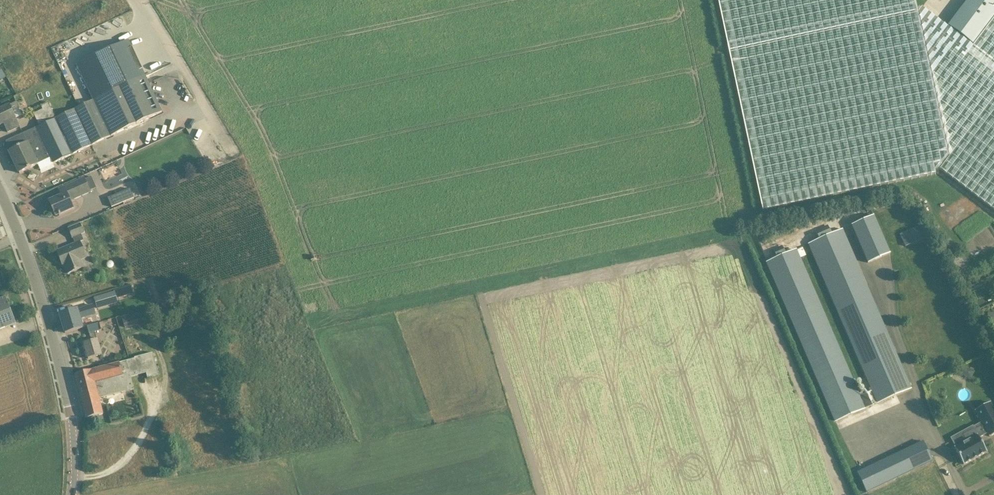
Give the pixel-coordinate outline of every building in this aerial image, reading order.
[(973,47),(922,7),(917,8),(915,0),(718,0),(763,211),(909,180),(936,174),(940,169),(993,210),(993,19),(973,47)] [(993,17),(993,0),(968,0),(947,27),(972,46),(993,17)] [(53,163),(71,155),(109,137),(162,113),(146,78),(128,41),(78,65),(94,101),(17,136),(17,137),(22,134),(26,143),(10,150),(9,151),(10,152),(8,153),(7,156),(12,165),(14,166),(16,165),(20,173),(29,169),(38,165),(38,164),(44,161),(51,158),(53,163)] [(16,102),(0,110),(0,126),(4,124),(8,132),(20,127),(13,112),(19,109),(16,102)] [(34,114),(39,125),(55,118),(50,107),(48,102),(40,106),(42,110),(34,114)] [(73,208),(71,202),(91,193),(85,178),(59,189),(62,195),(50,201),(56,216),(59,214),(59,215),(61,215),(60,214),(73,208)] [(108,198),(112,208),(134,198),(130,189),(108,198)] [(874,216),(852,226),(868,262),(890,253),(874,216)] [(73,238),(81,235),(84,233),(80,223),(68,228),(72,238),(73,238)] [(843,229),(832,234),(828,225),(815,230),(819,239),(808,244),(871,391),(860,396),(796,248),(786,253),(782,246),(773,250),(776,257),(766,262),(835,422),(911,388),(843,229)] [(904,245),(924,238),(919,225),(899,233),(904,245)] [(65,266),(68,274),(84,268),(81,259),(86,257),(80,242),(57,251),(61,262),(63,266),(65,266)] [(961,274),(971,270),(964,252),(953,256),(961,274)] [(94,297),(98,309),(122,301),(119,289),(94,297)] [(16,323),(6,297),(0,299),(0,329),(16,323)] [(60,314),(65,333),(82,328),(79,318),(94,314),(92,306),(76,310),(76,309),(69,311),(60,314)] [(122,318),(125,328),(149,320),(146,310),(122,318)] [(101,330),(99,323),(87,327),(91,341),(84,343),(88,359),(102,355),(98,339),(97,340),(95,332),(101,330)] [(99,398),(134,389),(131,377),(147,373),(148,378),(159,375),(153,353),(134,358),(135,359),(121,362),(75,374),(87,418),(103,414),(99,398)] [(960,364),(957,371),(956,372),(962,375),(966,367),(960,364)] [(982,422),(983,425),(974,429),(974,428),(962,435),(966,441),(956,447),(954,448),(963,464),(987,452),(979,438),(988,433),(990,436),(993,434),(993,410),(990,402),(975,410),(982,422)] [(923,441),(861,471),(857,473),(866,491),(922,465),(923,465),(932,461),(931,459),(930,457),(927,450),(923,441)]
